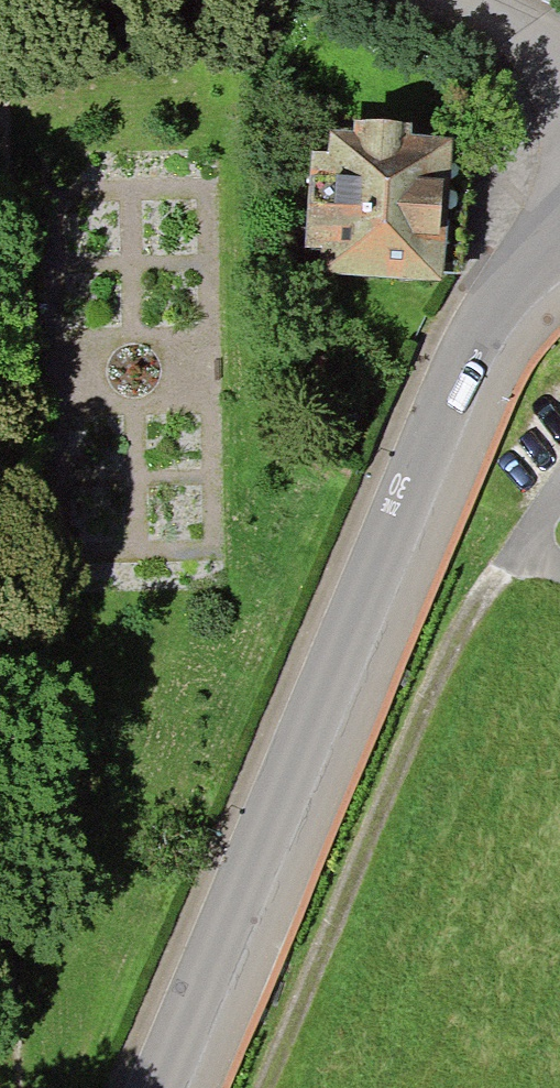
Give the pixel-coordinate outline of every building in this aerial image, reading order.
[(326,274),(429,281),(438,159),(400,156),(401,139),(315,134),(305,255),(327,256),(326,274)]
